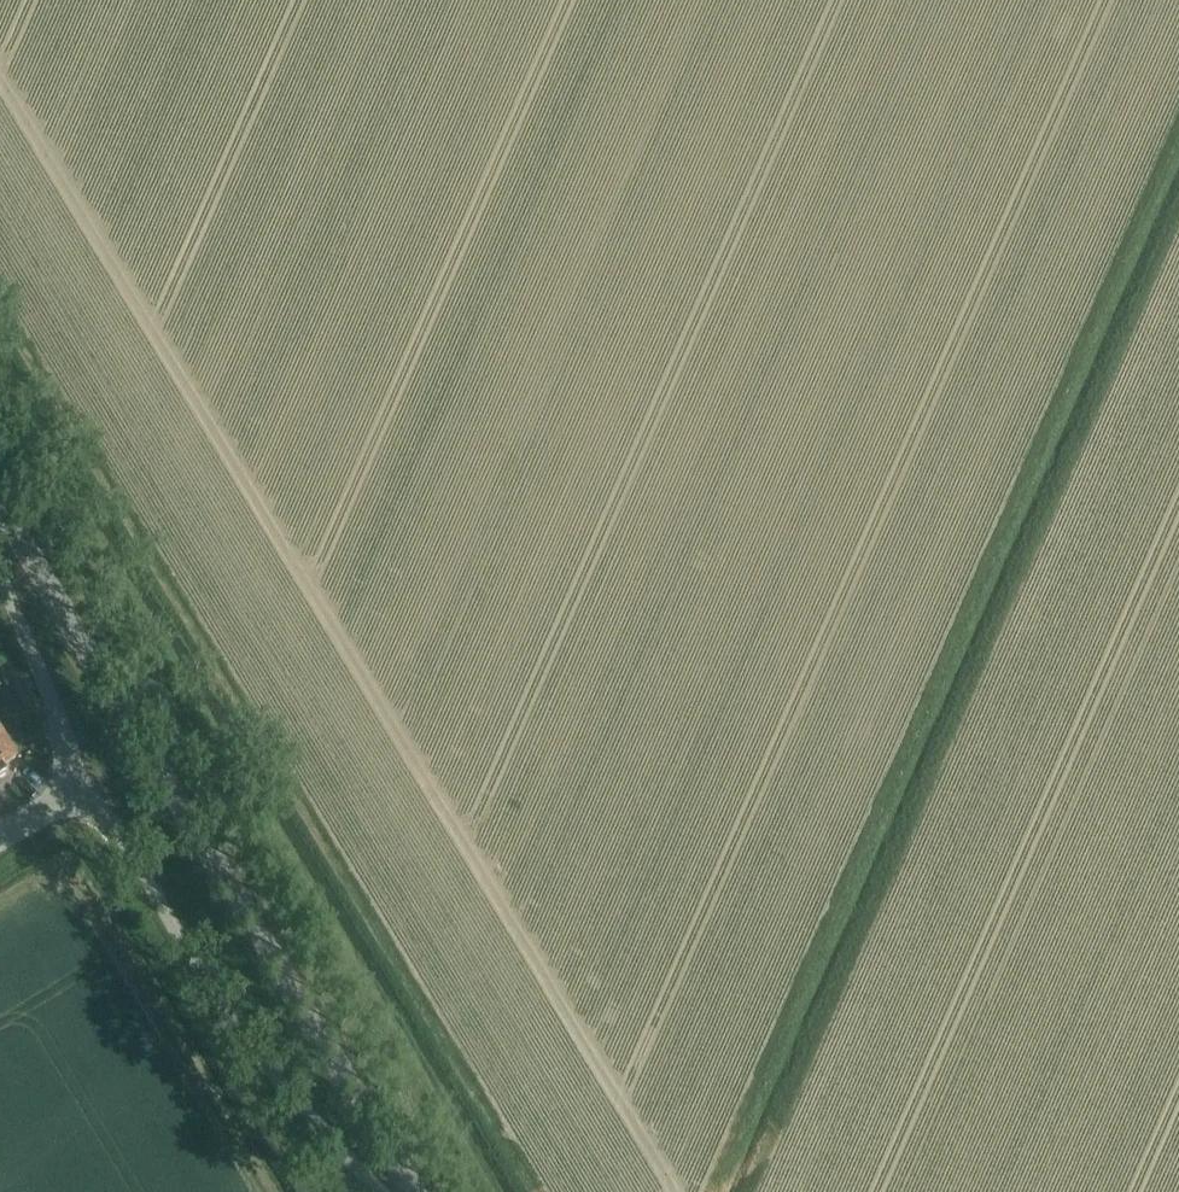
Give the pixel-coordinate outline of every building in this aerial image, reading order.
[(9,775),(2,766),(17,756),(0,728),(0,781),(9,775)]
